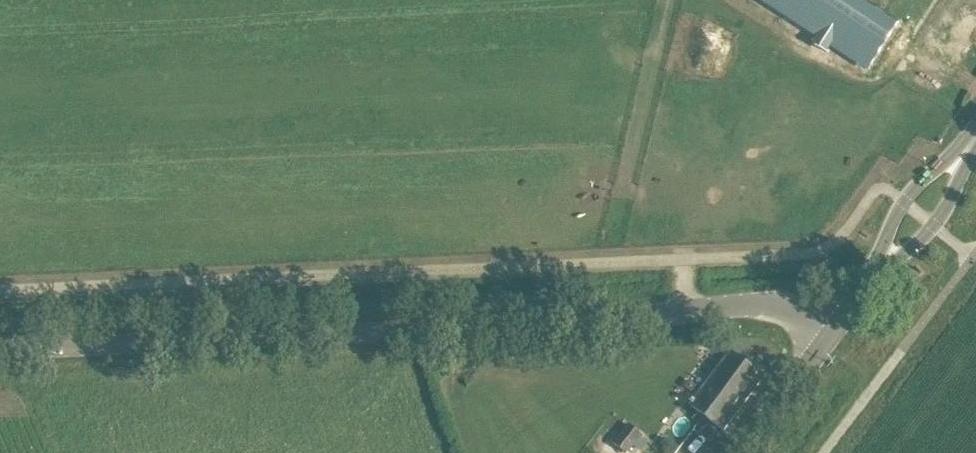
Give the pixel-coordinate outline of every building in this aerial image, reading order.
[(937,0),(759,0),(867,71),(898,23),(915,34),(937,0)] [(731,353),(693,403),(725,428),(761,380),(755,376),(758,372),(738,357),(737,358),(731,353)] [(617,447),(624,452),(625,452),(641,434),(628,423),(611,442),(617,447)]
